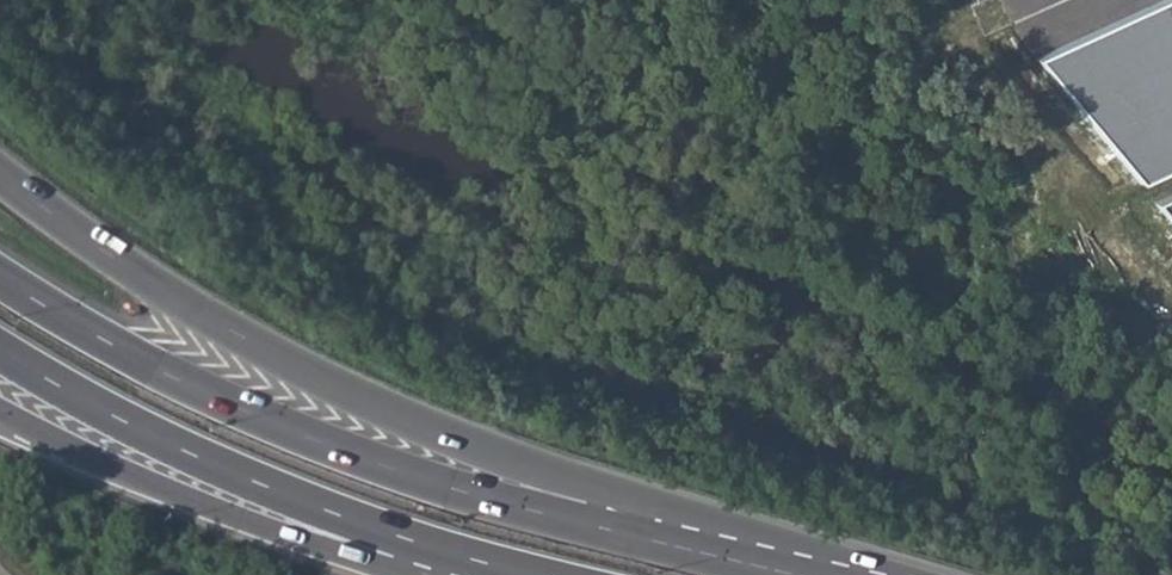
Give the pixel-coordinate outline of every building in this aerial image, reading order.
[(1141,181),(1171,168),(1171,0),(1166,0),(1034,60),(1141,181)] [(1160,205),(1171,219),(1171,199),(1160,205)]
